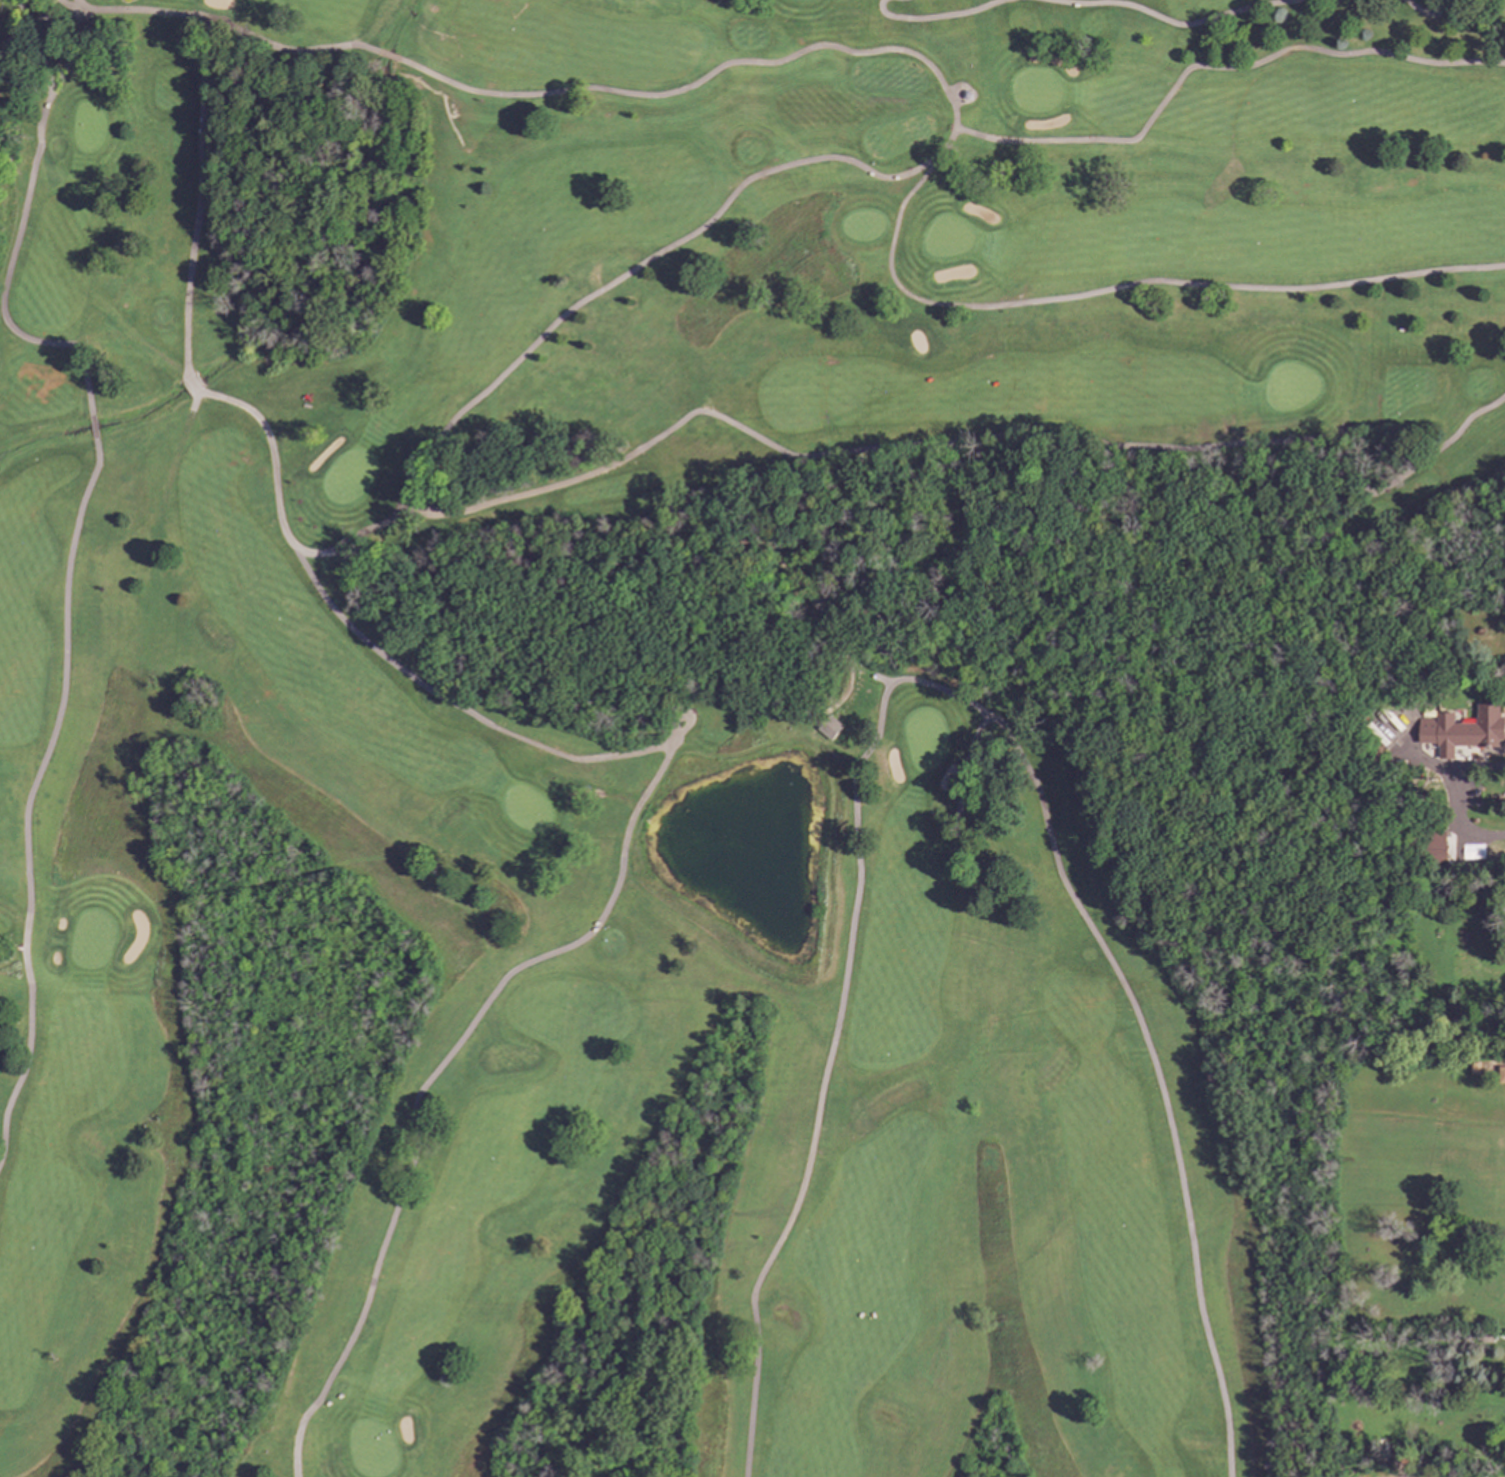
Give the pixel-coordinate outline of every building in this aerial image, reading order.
[(1453,746),(1497,746),(1497,740),(1503,740),(1503,716),(1499,716),(1499,704),(1475,704),(1475,723),(1453,723),(1453,712),(1434,712),(1434,719),(1417,719),(1417,744),(1437,744),(1437,760),(1453,760),(1453,746)] [(842,726),(828,714),(816,729),(830,740),(842,726)] [(1497,1066),(1496,1084),(1504,1084),(1504,1066),(1497,1066)]
